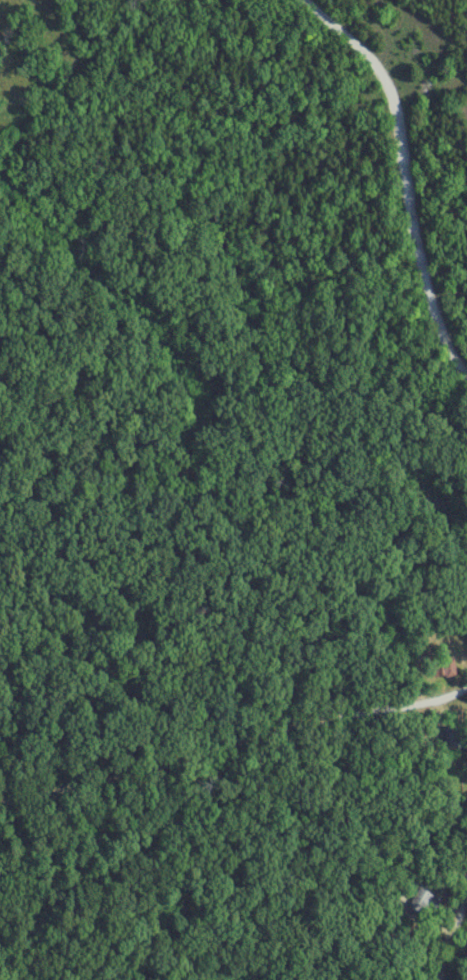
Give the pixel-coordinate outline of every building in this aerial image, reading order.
[(457,675),(456,661),(442,662),(444,677),(457,675)] [(436,895),(422,887),(409,908),(424,917),(436,895)]
